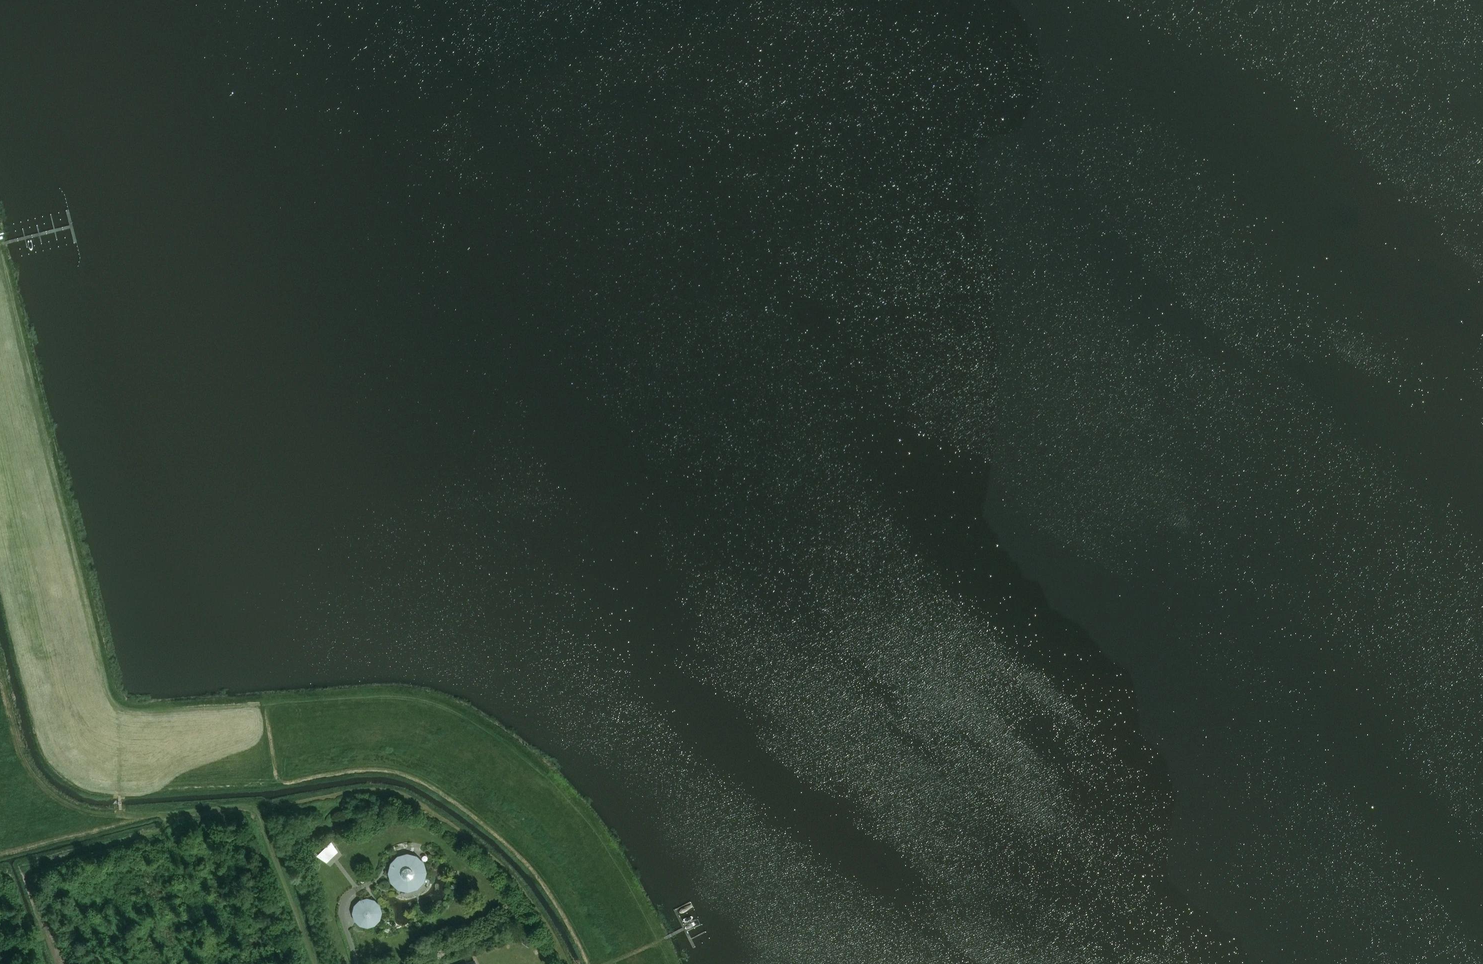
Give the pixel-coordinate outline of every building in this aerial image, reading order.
[(334,840),(319,852),(326,861),(341,848),(334,840)] [(415,857),(407,855),(398,857),(392,863),(390,872),(392,881),(398,887),(407,889),(416,887),(422,880),(424,872),(422,863),(415,857)] [(367,925),(373,923),(378,918),(380,912),(378,905),(373,901),(366,899),(360,901),(355,906),(354,914),(355,919),(360,924),(367,925)] [(523,941),(530,946),(534,940),(527,935),(523,941)]
